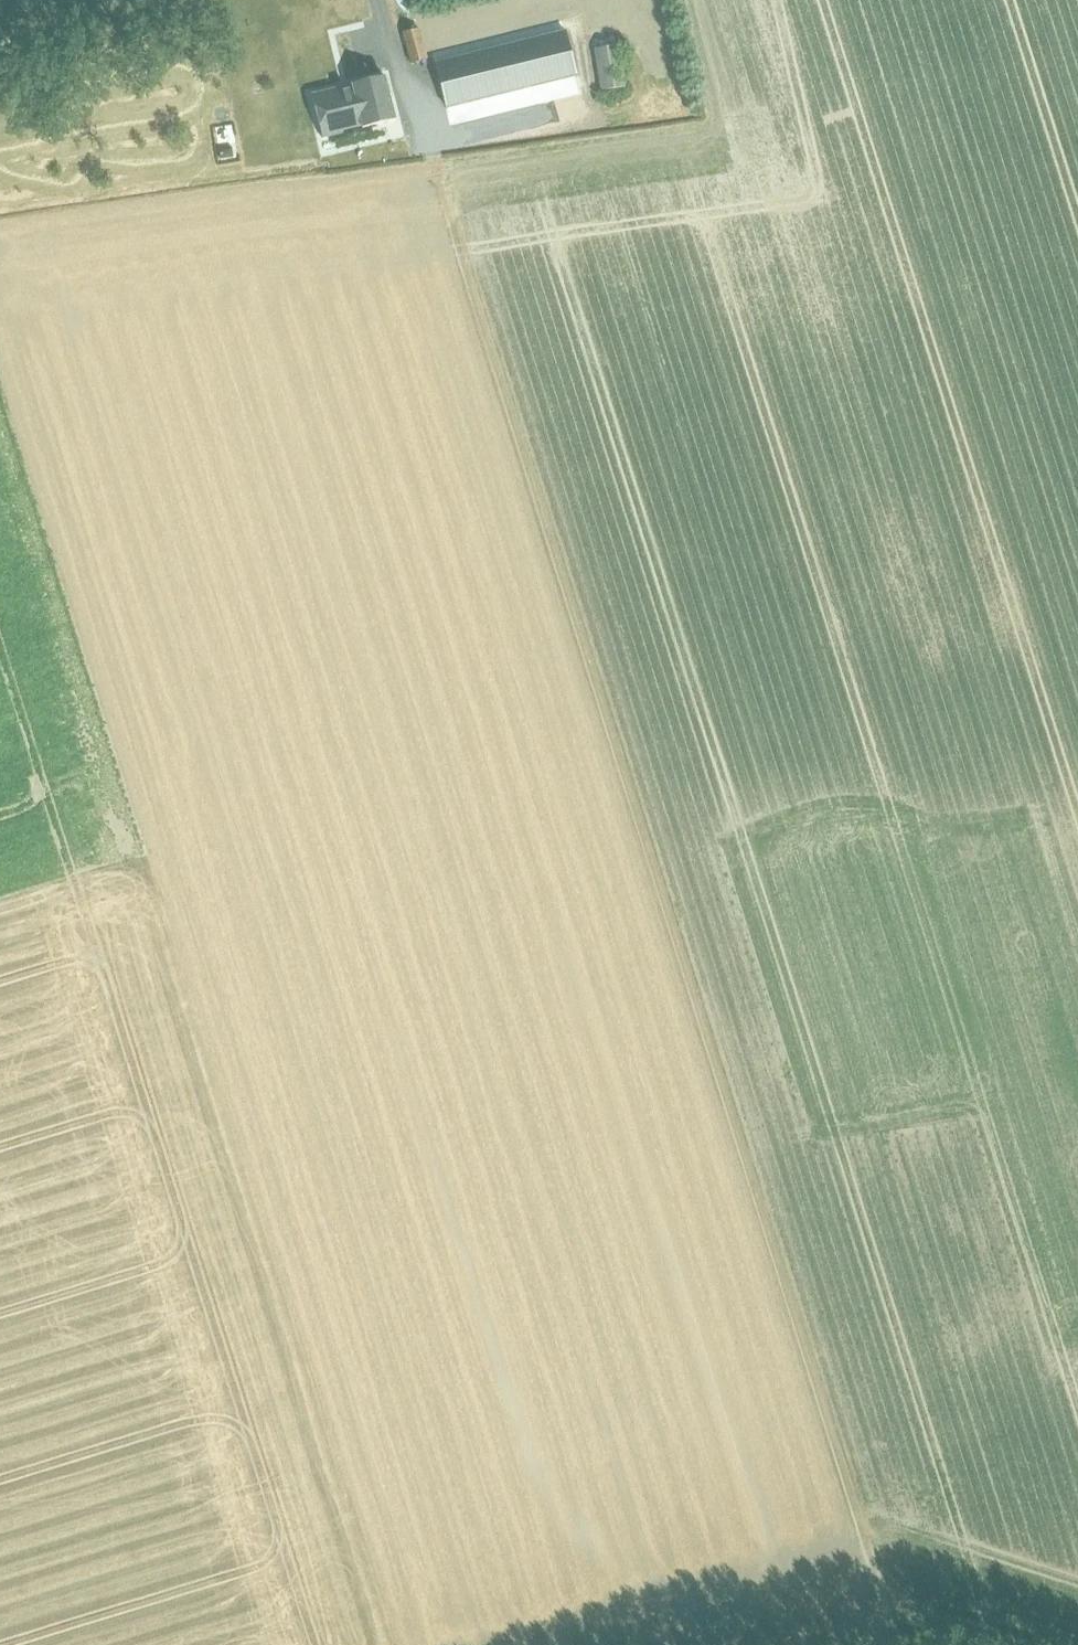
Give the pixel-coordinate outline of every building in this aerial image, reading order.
[(403,33),(411,62),(427,58),(419,29),(403,33)] [(566,31),(435,63),(446,108),(577,76),(566,31)] [(595,50),(602,92),(625,88),(618,46),(595,50)] [(325,92),(312,95),(323,139),(325,138),(339,135),(343,133),(343,131),(362,126),(362,129),(379,124),(396,120),(385,78),(386,78),(385,76),(383,76),(383,77),(367,81),(353,84),(350,84),(351,87),(352,86),(353,89),(354,96),(340,100),(337,88),(325,92)]
